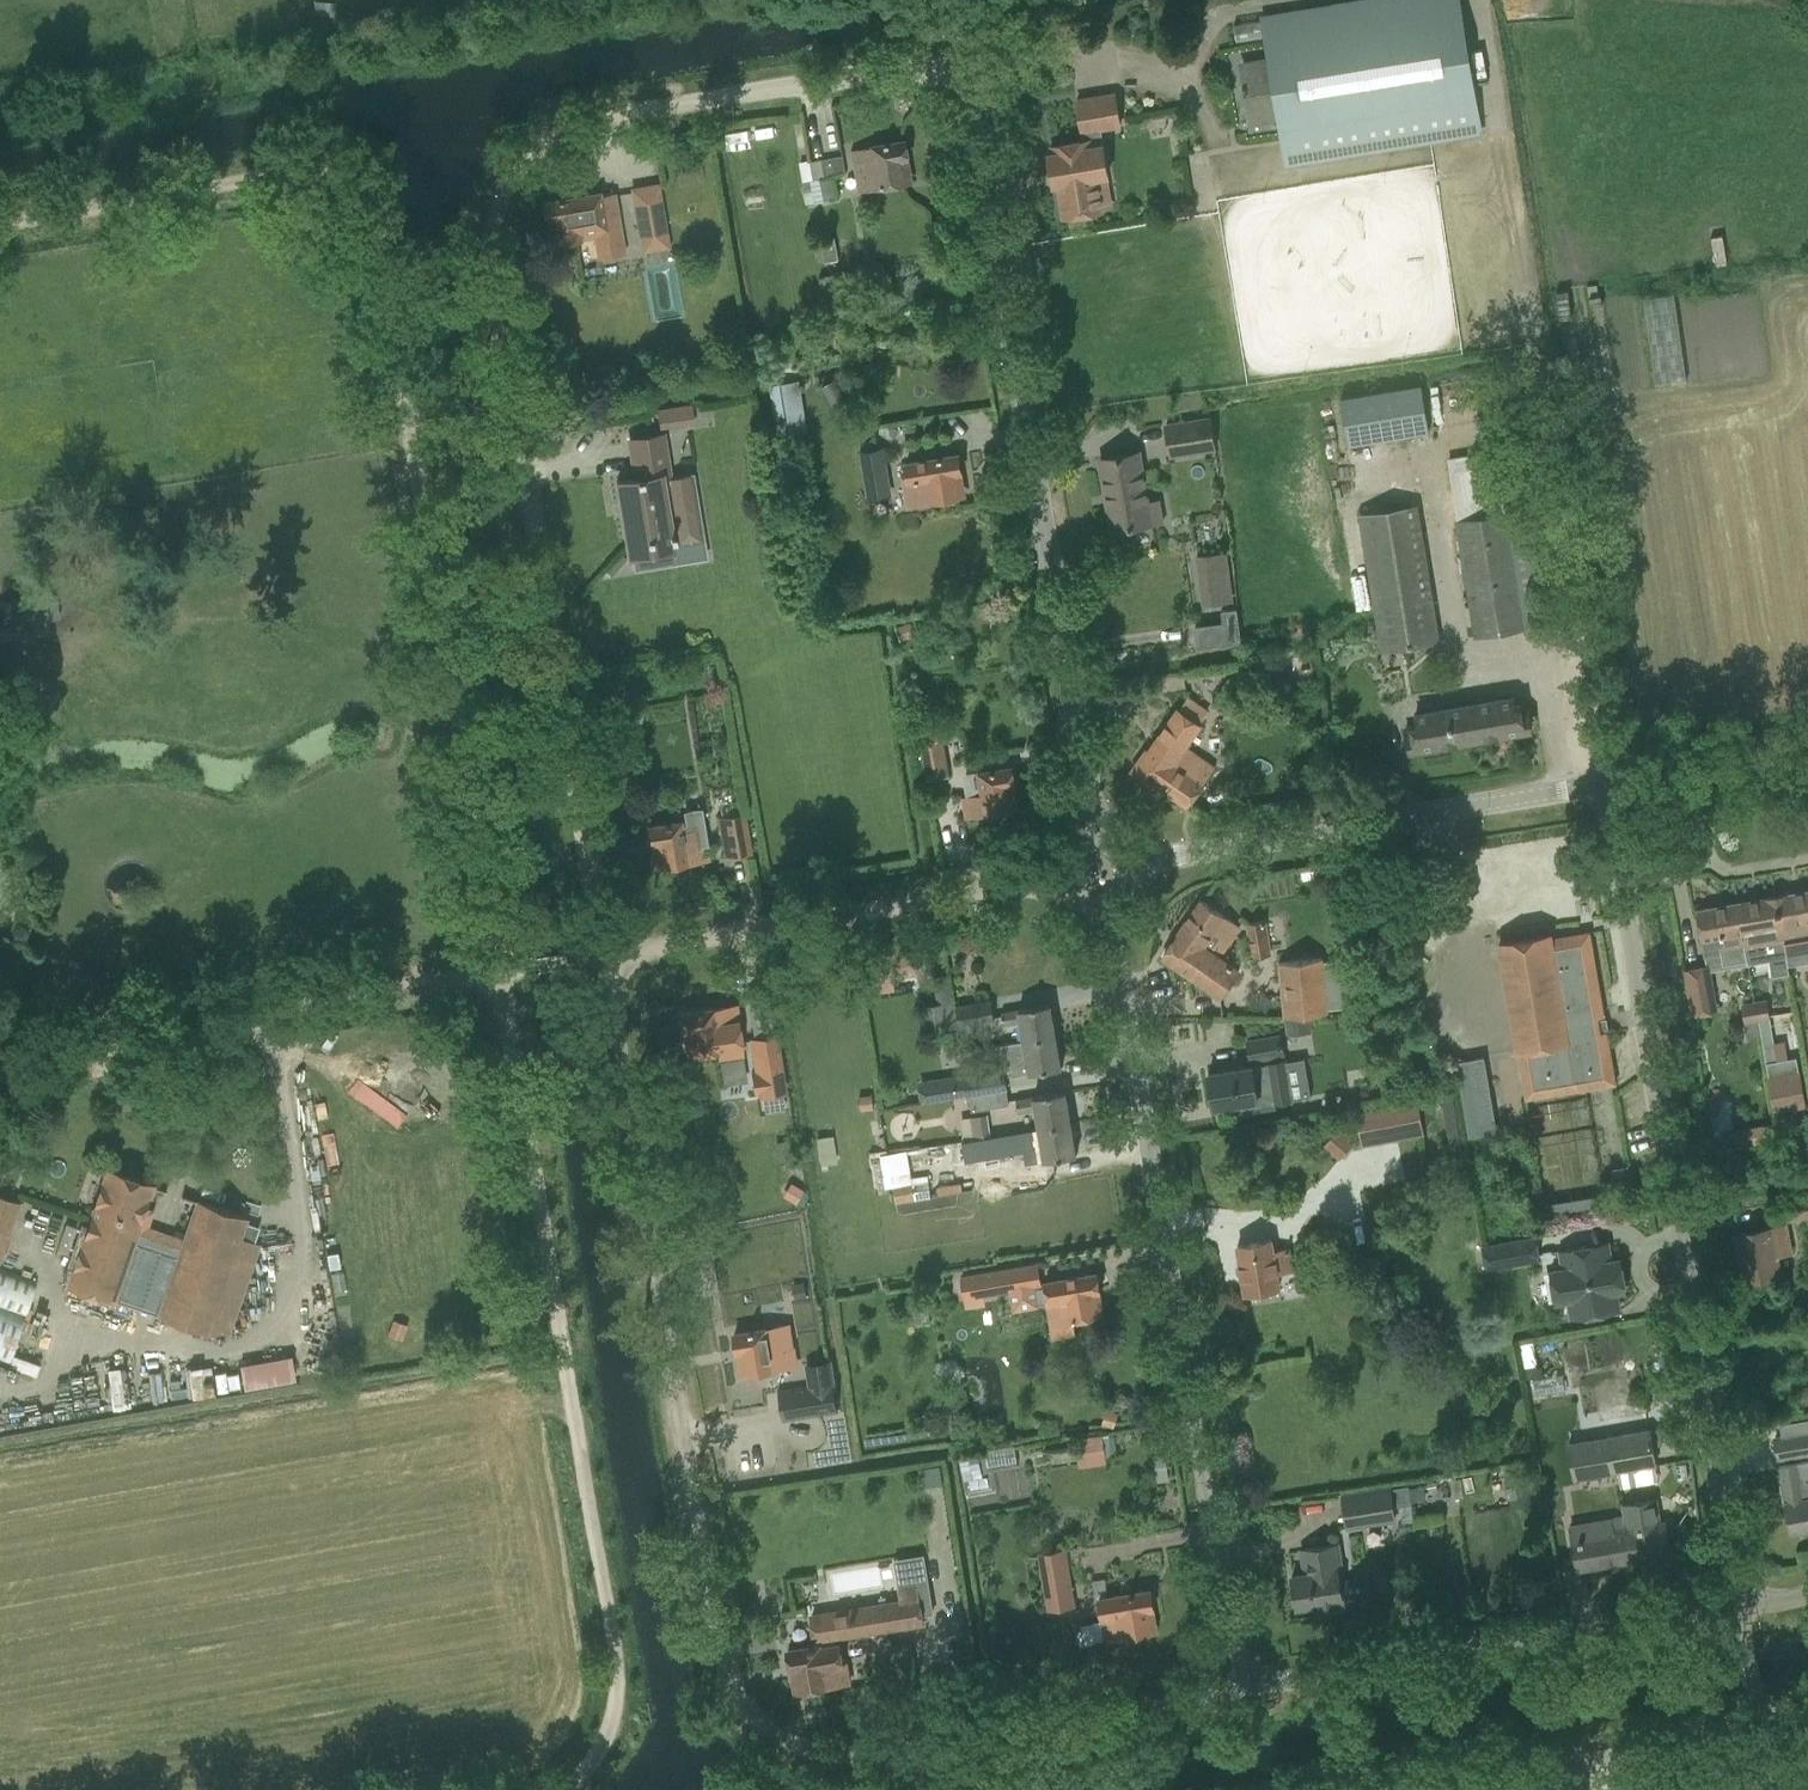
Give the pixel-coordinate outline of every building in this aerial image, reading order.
[(1243,65),(1246,84),(1243,84),(1244,92),(1247,92),(1252,122),(1278,117),(1286,160),(1477,127),(1467,69),(1457,7),(1393,18),(1390,0),(1355,0),(1323,5),(1328,30),(1266,40),(1270,60),(1243,65)] [(1116,92),(1076,99),(1081,133),(1101,130),(1102,130),(1121,127),(1116,92)] [(1056,155),(1051,156),(1054,175),(1056,186),(1060,185),(1066,219),(1086,215),(1105,212),(1104,210),(1104,209),(1099,179),(1110,177),(1105,147),(1102,130),(1101,130),(1081,133),(1083,143),(1082,143),(1075,144),(1054,148),(1056,155)] [(906,141),(852,150),(859,191),(906,183),(902,160),(909,159),(906,141)] [(812,180),(846,174),(843,156),(809,162),(812,180)] [(832,178),(810,182),(814,203),(836,199),(832,178)] [(657,185),(632,189),(640,235),(665,231),(657,185)] [(552,219),(556,242),(594,236),(598,258),(625,254),(614,193),(600,195),(599,193),(542,203),(545,220),(552,219)] [(839,260),(835,237),(820,240),(825,262),(839,260)] [(848,353),(838,299),(824,301),(834,355),(848,353)] [(822,386),(836,412),(849,405),(835,380),(822,386)] [(795,428),(788,385),(770,388),(776,431),(795,428)] [(1361,394),(1341,397),(1349,446),(1369,443),(1361,394)] [(691,404),(656,410),(659,429),(694,422),(691,404)] [(1216,448),(1211,418),(1166,426),(1171,455),(1216,448)] [(634,479),(617,482),(629,555),(631,555),(632,561),(671,554),(670,548),(668,535),(703,528),(694,475),(669,479),(661,434),(628,441),(634,479)] [(863,447),(866,497),(891,495),(888,446),(863,447)] [(1160,499),(1147,501),(1139,453),(1101,459),(1113,530),(1164,521),(1160,499)] [(913,504),(959,496),(955,473),(961,472),(959,455),(906,464),(913,504)] [(1497,466),(1450,474),(1459,521),(1505,513),(1497,466)] [(1414,505),(1357,514),(1380,651),(1438,641),(1414,505)] [(1459,521),(1456,522),(1477,635),(1547,623),(1526,509),(1505,513),(1459,521)] [(1233,601),(1228,552),(1200,556),(1206,605),(1233,601)] [(35,628),(34,623),(49,621),(46,594),(2,600),(5,626),(21,624),(22,630),(35,628)] [(1197,647),(1242,642),(1238,608),(1221,610),(1223,622),(1194,626),(1197,647)] [(1188,804),(1214,767),(1215,766),(1185,745),(1199,725),(1198,724),(1208,710),(1189,697),(1180,710),(1179,709),(1150,752),(1148,750),(1133,771),(1151,784),(1154,781),(1188,804)] [(1531,729),(1527,707),(1515,709),(1513,698),(1417,714),(1419,725),(1407,727),(1410,749),(1531,729)] [(941,738),(922,741),(928,779),(947,776),(941,738)] [(965,799),(967,815),(987,812),(987,813),(1011,809),(1007,786),(1014,785),(1011,767),(980,773),(984,796),(965,799)] [(663,866),(707,859),(702,830),(701,830),(697,803),(696,804),(698,813),(683,816),(685,826),(681,827),(680,822),(649,827),(652,844),(659,843),(663,866)] [(726,856),(750,852),(743,815),(740,815),(721,819),(720,819),(726,856)] [(1786,954),(1805,951),(1807,957),(1807,891),(1776,897),(1786,954)] [(1763,958),(1769,957),(1786,954),(1776,897),(1738,903),(1747,960),(1748,964),(1763,962),(1763,958)] [(1240,926),(1202,901),(1164,956),(1220,998),(1238,972),(1210,953),(1215,946),(1222,951),(1240,926)] [(1747,960),(1738,903),(1698,910),(1706,956),(1721,953),(1723,965),(1747,960)] [(1267,920),(1246,923),(1251,957),(1272,954),(1267,920)] [(1526,1099),(1586,1089),(1616,1084),(1607,1032),(1600,1033),(1598,1017),(1604,1016),(1597,972),(1595,963),(1590,932),(1551,939),(1551,937),(1551,935),(1548,935),(1548,936),(1502,944),(1502,943),(1500,944),(1518,1051),(1526,1099)] [(1295,961),(1280,962),(1286,1017),(1310,1015),(1330,1012),(1329,1009),(1343,1008),(1341,984),(1355,982),(1353,958),(1324,961),(1324,957),(1295,961)] [(1709,997),(1715,996),(1710,965),(1684,969),(1691,1017),(1712,1013),(1709,997)] [(955,979),(937,980),(938,1002),(928,1003),(929,1041),(957,1040),(955,979)] [(1767,1000),(1754,1002),(1757,1020),(1770,1018),(1767,1000)] [(959,1026),(995,1021),(992,1001),(956,1007),(959,1026)] [(1745,1023),(1757,1021),(1757,1020),(1754,1002),(1741,1004),(1745,1023)] [(1024,1042),(1056,1036),(1051,1007),(1051,1003),(1002,1012),(1004,1025),(1021,1022),(1024,1042)] [(712,1010),(712,1009),(680,1014),(683,1032),(690,1030),(694,1053),(718,1050),(719,1057),(741,1054),(736,1024),(738,1023),(736,1006),(712,1010)] [(1310,1015),(1286,1017),(1288,1034),(1312,1032),(1310,1015)] [(1758,1021),(1761,1036),(1766,1062),(1778,1060),(1770,1019),(1758,1021)] [(775,1035),(751,1039),(756,1072),(751,1073),(754,1092),(759,1091),(760,1096),(783,1092),(775,1035)] [(1286,1055),(1283,1035),(1247,1041),(1251,1061),(1286,1055)] [(1056,1036),(1024,1042),(1007,1045),(1004,1048),(1003,1052),(1007,1075),(1012,1074),(1012,1076),(1062,1067),(1062,1066),(1061,1066),(1056,1036)] [(1469,1137),(1498,1132),(1485,1056),(1456,1061),(1469,1137)] [(1806,1105),(1798,1066),(1797,1056),(1778,1060),(1766,1062),(1767,1071),(1775,1111),(1806,1105)] [(1294,1099),(1287,1059),(1209,1073),(1214,1107),(1238,1103),(1240,1113),(1277,1107),(1276,1102),(1294,1099)] [(968,1095),(1007,1089),(1003,1067),(964,1074),(968,1095)] [(1450,1144),(1461,1142),(1452,1086),(1441,1088),(1450,1144)] [(1038,1130),(1071,1125),(1066,1096),(1066,1091),(1016,1099),(1018,1112),(1035,1110),(1038,1130)] [(1377,1107),(1382,1133),(1422,1126),(1417,1099),(1377,1107)] [(974,1139),(991,1136),(987,1114),(971,1117),(974,1139)] [(1027,1163),(1077,1155),(1077,1153),(1076,1153),(1071,1125),(1038,1130),(1020,1133),(1023,1150),(976,1158),(981,1184),(1029,1176),(1027,1163)] [(1338,1129),(1325,1145),(1340,1158),(1354,1143),(1338,1129)] [(792,1159),(789,1140),(775,1142),(778,1161),(792,1159)] [(876,1186),(885,1185),(887,1184),(883,1157),(872,1159),(876,1186)] [(1616,1186),(1629,1183),(1627,1168),(1613,1170),(1616,1186)] [(81,1224),(67,1265),(74,1268),(68,1285),(111,1300),(114,1301),(115,1299),(129,1304),(149,1247),(132,1241),(152,1184),(108,1169),(88,1226),(81,1224)] [(795,1204),(803,1189),(790,1182),(781,1197),(795,1204)] [(913,1198),(911,1184),(894,1186),(893,1186),(896,1201),(897,1201),(913,1198)] [(1606,1204),(1604,1194),(1545,1204),(1546,1214),(1606,1204)] [(0,1196),(0,1260),(19,1203),(0,1196)] [(149,1247),(129,1304),(156,1313),(155,1315),(226,1338),(251,1268),(259,1245),(253,1243),(258,1229),(244,1224),(246,1218),(197,1201),(189,1223),(177,1257),(149,1247)] [(1736,1234),(1745,1281),(1780,1275),(1777,1255),(1791,1253),(1786,1225),(1736,1234)] [(1485,1268),(1537,1259),(1533,1238),(1481,1246),(1485,1268)] [(1272,1241),(1237,1246),(1245,1293),(1279,1288),(1276,1272),(1291,1270),(1288,1250),(1273,1252),(1272,1241)] [(1572,1318),(1596,1314),(1619,1310),(1616,1291),(1626,1290),(1621,1259),(1607,1262),(1603,1243),(1560,1250),(1564,1269),(1550,1271),(1556,1302),(1569,1299),(1572,1318)] [(326,1254),(328,1269),(341,1267),(338,1252),(326,1254)] [(965,1297),(1008,1290),(1036,1286),(1043,1284),(1039,1265),(962,1277),(965,1297)] [(25,1314),(37,1281),(0,1268),(0,1306),(25,1314)] [(1099,1291),(1097,1274),(1044,1283),(1054,1338),(1075,1334),(1073,1319),(1096,1315),(1093,1292),(1099,1291)] [(808,1297),(805,1281),(793,1283),(796,1299),(808,1297)] [(1039,1308),(1036,1286),(1008,1290),(1011,1312),(1039,1308)] [(25,1314),(0,1306),(0,1361),(8,1364),(25,1314)] [(402,1340),(408,1325),(393,1320),(388,1335),(402,1340)] [(789,1325),(735,1334),(738,1351),(745,1350),(748,1373),(795,1365),(789,1325)] [(829,1360),(808,1363),(811,1383),(778,1389),(778,1391),(794,1388),(797,1408),(812,1405),(814,1416),(838,1412),(829,1360)] [(1807,1403),(1807,1387),(1795,1390),(1798,1405),(1807,1403)] [(1114,1428),(1119,1413),(1107,1409),(1103,1424),(1114,1428)] [(1775,1439),(1778,1459),(1807,1453),(1807,1419),(1779,1423),(1781,1438),(1775,1439)] [(1617,1472),(1632,1469),(1656,1465),(1649,1429),(1626,1433),(1611,1436),(1617,1472)] [(1107,1463),(1105,1435),(1076,1436),(1078,1465),(1107,1463)] [(1617,1472),(1611,1436),(1568,1443),(1574,1479),(1617,1472)] [(1157,1475),(1168,1473),(1166,1457),(1154,1459),(1157,1475)] [(1779,1466),(1791,1531),(1807,1528),(1807,1461),(1779,1466)] [(941,1466),(922,1469),(925,1488),(944,1485),(941,1466)] [(1543,1502),(1539,1472),(1506,1477),(1508,1487),(1505,1487),(1507,1499),(1509,1499),(1511,1507),(1543,1502)] [(1366,1492),(1343,1495),(1348,1527),(1371,1523),(1396,1519),(1394,1506),(1410,1504),(1411,1503),(1411,1501),(1409,1488),(1408,1485),(1387,1489),(1366,1492)] [(1660,1523),(1655,1499),(1623,1504),(1627,1528),(1628,1528),(1630,1540),(1627,1540),(1630,1560),(1670,1553),(1665,1522),(1660,1523)] [(1628,1528),(1627,1528),(1613,1531),(1611,1519),(1570,1526),(1578,1569),(1630,1560),(1627,1540),(1630,1540),(1628,1528)] [(1369,1578),(1344,1582),(1338,1544),(1307,1549),(1311,1574),(1292,1577),(1297,1607),(1316,1604),(1317,1613),(1373,1605),(1369,1578)] [(1041,1553),(1046,1585),(1049,1609),(1074,1605),(1066,1549),(1041,1553)] [(813,1642),(824,1640),(825,1647),(820,1648),(819,1646),(788,1651),(791,1668),(798,1667),(802,1690),(826,1686),(826,1685),(850,1681),(847,1664),(842,1664),(839,1645),(834,1646),(833,1638),(923,1624),(922,1615),(934,1613),(930,1583),(899,1589),(901,1600),(809,1615),(813,1642)] [(1150,1591),(1119,1596),(1099,1599),(1103,1621),(1106,1639),(1150,1632),(1147,1609),(1153,1608),(1150,1591)] [(890,1651),(892,1664),(910,1661),(908,1648),(890,1651)]
